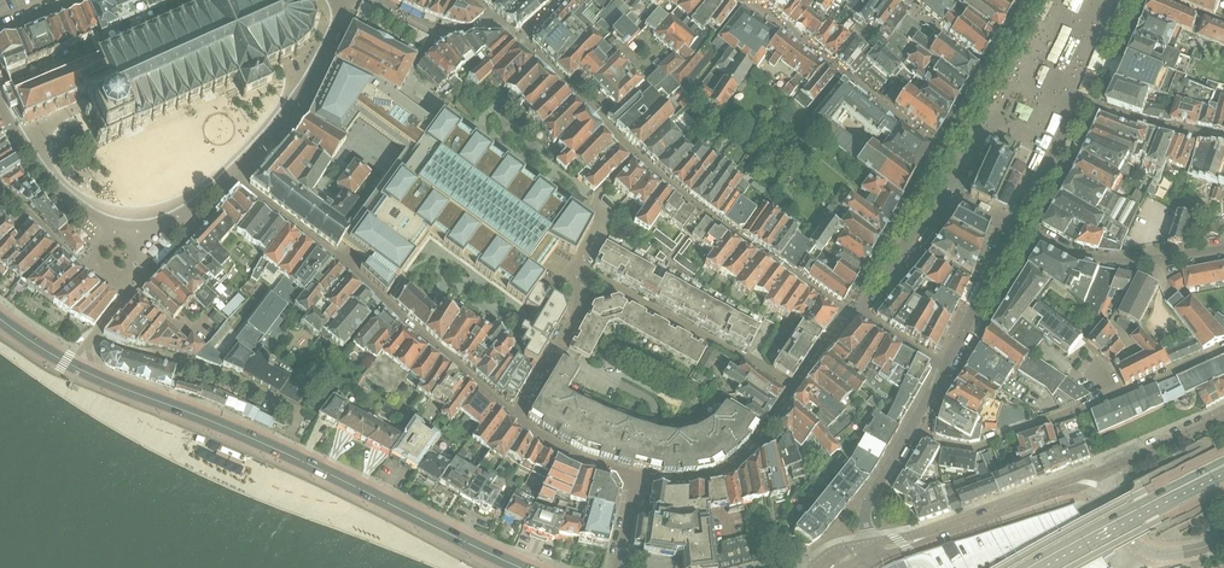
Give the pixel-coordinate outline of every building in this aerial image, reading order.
[(245,98),(247,94),(271,83),(276,84),(277,81),(273,80),(271,77),(273,74),(271,69),(268,69),(266,65),(279,60),(281,65),(282,65),(284,64),(281,59),(293,52),(296,57),(299,55),(296,51),(308,40),(312,43),(314,41),(310,38),(313,29),(315,21),(321,21),(321,18),(315,18),(312,2),(317,0),(316,0),(216,0),(195,10),(193,7),(190,8),(191,12),(181,16),(179,12),(177,13),(179,17),(170,21),(168,17),(165,18),(167,23),(158,27),(156,23),(153,24),(155,28),(146,32),(144,28),(141,29),(143,33),(132,38),(131,34),(128,35),(130,39),(121,43),(119,39),(116,40),(118,44),(110,48),(108,44),(105,45),(106,47),(97,51),(100,58),(15,93),(15,91),(14,92),(12,88),(6,90),(11,102),(15,111),(17,114),(21,119),(33,113),(35,116),(38,115),(36,112),(43,108),(44,112),(48,109),(47,106),(53,103),(55,106),(57,105),(59,104),(58,101),(64,98),(65,101),(67,100),(70,99),(68,96),(76,92),(78,96),(82,95),(86,93),(89,100),(92,108),(84,111),(84,113),(86,118),(87,118),(94,115),(120,104),(131,128),(133,132),(137,130),(136,128),(141,125),(142,127),(144,126),(143,122),(151,118),(153,122),(156,120),(154,116),(163,112),(164,117),(167,115),(165,111),(176,107),(177,111),(180,109),(179,105),(188,101),(190,105),(193,104),(191,100),(200,96),(202,100),(205,98),(203,94),(212,90),(214,94),(217,93),(215,89),(225,84),(227,88),(229,87),(228,83),(237,79),(240,84),(244,93),(242,97),(245,98)] [(153,10),(149,0),(100,0),(88,5),(98,29),(101,36),(108,33),(107,29),(118,25),(122,35),(154,21),(150,11),(153,10)] [(153,10),(165,5),(164,0),(149,0),(153,10)] [(175,1),(179,12),(181,16),(191,12),(190,8),(193,7),(195,10),(216,0),(178,0),(175,1)] [(413,9),(419,0),(405,0),(402,4),(413,9)] [(413,9),(424,14),(432,0),(419,0),(413,9)] [(424,14),(441,20),(453,0),(432,0),(424,14)] [(452,23),(466,26),(471,25),(478,19),(483,13),(468,0),(453,0),(441,20),(452,23)] [(494,9),(502,0),(483,0),(494,9)] [(497,12),(506,20),(526,1),(525,1),(526,0),(502,0),(494,9),(497,12)] [(543,7),(545,5),(539,0),(526,0),(525,1),(526,1),(538,12),(543,7)] [(583,4),(579,0),(570,0),(553,18),(563,27),(583,4)] [(599,14),(600,14),(592,22),(597,27),(608,37),(612,33),(613,33),(625,21),(633,12),(631,11),(624,5),(623,5),(617,0),(614,0),(605,11),(603,10),(599,14)] [(641,0),(627,0),(623,5),(624,5),(631,11),(641,0)] [(631,11),(633,12),(625,21),(638,35),(641,32),(634,25),(639,21),(647,10),(653,15),(645,26),(655,34),(668,18),(655,8),(661,0),(641,0),(631,11)] [(655,8),(668,18),(670,16),(677,8),(684,0),(661,0),(655,8)] [(696,57),(706,45),(712,37),(703,29),(701,32),(689,22),(707,0),(684,0),(677,8),(670,16),(698,39),(688,50),(696,57)] [(689,22),(701,32),(703,29),(726,0),(725,0),(707,0),(689,22)] [(726,0),(703,29),(712,37),(719,28),(720,28),(736,6),(726,0)] [(768,6),(781,14),(793,0),(772,0),(768,6)] [(788,20),(800,4),(795,0),(793,0),(781,14),(788,20)] [(795,25),(812,5),(812,4),(806,0),(803,0),(800,4),(788,20),(795,25)] [(815,6),(822,10),(825,13),(835,0),(819,0),(815,6)] [(825,13),(831,17),(836,21),(845,10),(854,0),(835,0),(825,13)] [(852,17),(866,0),(854,0),(845,10),(836,21),(840,23),(848,13),(852,17)] [(881,29),(901,6),(894,0),(866,0),(852,17),(863,26),(871,14),(877,18),(874,23),(881,29)] [(943,0),(927,0),(921,7),(940,24),(950,13),(954,9),(943,0)] [(1003,20),(1004,19),(977,1),(976,0),(967,0),(961,7),(967,11),(995,34),(1003,20)] [(1003,0),(978,0),(977,1),(1004,19),(1009,11),(1012,6),(1003,0)] [(1193,34),(1197,17),(1158,0),(1152,0),(1146,15),(1178,28),(1183,30),(1193,34)] [(1214,16),(1220,0),(1173,0),(1214,16)] [(515,28),(520,28),(538,12),(526,1),(506,20),(515,28)] [(600,14),(599,14),(586,1),(583,4),(563,27),(553,18),(541,32),(532,42),(542,51),(555,66),(587,31),(590,34),(597,27),(592,22),(600,14)] [(90,32),(98,29),(88,5),(80,9),(90,32)] [(795,25),(804,32),(816,16),(822,10),(815,6),(814,6),(812,5),(795,25)] [(881,29),(890,36),(895,31),(906,16),(909,12),(901,6),(881,29)] [(92,38),(90,32),(80,9),(68,14),(80,43),(92,38)] [(757,68),(767,53),(767,52),(766,51),(781,34),(779,32),(741,9),(717,38),(712,44),(725,55),(715,68),(722,73),(709,93),(702,88),(698,95),(707,105),(717,116),(721,112),(751,68),(753,65),(756,67),(757,68)] [(804,32),(813,39),(825,23),(828,20),(829,20),(831,17),(825,13),(822,10),(816,16),(804,32)] [(989,45),(990,42),(995,34),(967,11),(960,19),(963,23),(989,45)] [(980,58),(987,47),(989,45),(963,23),(960,19),(959,21),(950,13),(940,24),(949,33),(980,58)] [(66,43),(68,47),(80,43),(68,14),(59,18),(56,19),(66,43)] [(1137,34),(1136,37),(1168,51),(1173,53),(1178,42),(1183,30),(1178,28),(1146,15),(1137,34)] [(696,57),(688,50),(698,39),(670,16),(668,18),(655,34),(653,36),(674,54),(675,55),(685,63),(693,57),(695,59),(696,57)] [(901,68),(905,63),(906,61),(917,47),(906,39),(912,31),(920,38),(928,27),(925,25),(921,27),(906,16),(895,31),(890,36),(886,42),(888,44),(883,50),(897,64),(900,66),(899,67),(901,68)] [(813,39),(824,48),(839,29),(836,27),(840,23),(836,21),(831,17),(829,20),(828,20),(825,23),(813,39)] [(55,48),(66,43),(56,19),(44,24),(55,48)] [(1223,47),(1223,27),(1202,19),(1197,36),(1223,47)] [(626,47),(638,35),(625,21),(613,33),(626,47)] [(56,52),(55,48),(44,24),(23,33),(35,60),(56,52)] [(338,56),(335,61),(368,79),(396,93),(398,94),(398,93),(412,65),(416,58),(391,46),(377,38),(352,25),(345,40),(338,56)] [(555,66),(569,79),(570,80),(580,68),(602,44),(601,44),(608,37),(597,27),(590,34),(587,31),(555,66)] [(939,65),(941,65),(965,83),(966,82),(973,87),(982,73),(975,68),(976,67),(928,27),(920,38),(912,31),(906,39),(917,47),(939,63),(938,64),(939,65)] [(824,48),(836,59),(849,38),(839,29),(824,48)] [(27,63),(35,60),(23,33),(15,36),(27,63)] [(794,43),(781,34),(766,51),(767,52),(767,53),(757,68),(756,67),(753,72),(756,74),(759,71),(765,76),(778,62),(779,60),(794,43)] [(472,35),(463,40),(472,53),(475,57),(479,55),(502,35),(472,35)] [(479,55),(485,63),(509,42),(502,35),(479,55)] [(8,78),(29,70),(27,63),(15,36),(0,42),(0,41),(0,60),(8,78)] [(836,59),(844,66),(862,44),(851,36),(849,38),(836,59)] [(1182,56),(1173,53),(1168,51),(1136,37),(1129,55),(1175,74),(1195,82),(1196,81),(1197,79),(1186,75),(1191,61),(1182,56)] [(461,38),(447,41),(461,61),(472,53),(463,40),(461,41),(461,38)] [(464,65),(461,61),(447,41),(434,51),(454,74),(464,65)] [(517,49),(509,42),(485,63),(468,77),(477,87),(491,73),(517,49)] [(805,51),(794,43),(779,60),(778,62),(765,76),(774,84),(784,73),(789,68),(805,51)] [(844,66),(853,74),(871,53),(870,52),(871,51),(863,43),(862,44),(844,66)] [(580,68),(588,77),(590,79),(606,62),(605,61),(604,60),(611,53),(602,44),(580,68)] [(853,74),(861,80),(869,71),(884,84),(889,80),(891,76),(899,67),(900,66),(897,64),(883,50),(877,44),(871,51),(870,52),(871,53),(853,74)] [(685,93),(715,56),(711,49),(706,45),(696,57),(695,59),(693,57),(685,63),(670,76),(680,87),(680,88),(685,93)] [(938,64),(939,63),(917,47),(906,61),(905,63),(915,70),(915,69),(927,77),(930,73),(930,74),(930,73),(935,77),(959,95),(965,83),(941,65),(939,65),(938,64)] [(532,61),(517,49),(491,73),(505,88),(506,88),(508,89),(534,62),(533,62),(532,61)] [(434,51),(427,57),(424,60),(447,81),(454,74),(434,51)] [(809,54),(805,51),(789,68),(784,73),(774,84),(783,91),(814,58),(812,56),(809,53),(809,54)] [(658,70),(657,71),(665,80),(670,76),(685,63),(675,55),(674,54),(662,65),(657,60),(653,64),(657,68),(658,70)] [(1180,102),(1191,106),(1203,109),(1208,111),(1210,106),(1214,94),(1205,90),(1207,85),(1196,81),(1195,82),(1175,74),(1129,55),(1117,81),(1152,92),(1152,91),(1156,92),(1156,93),(1177,101),(1180,102)] [(608,98),(617,108),(643,83),(635,75),(638,72),(630,63),(627,66),(618,56),(608,64),(606,62),(590,79),(601,91),(600,91),(607,99),(608,98)] [(820,63),(814,58),(783,91),(782,92),(789,97),(790,96),(793,98),(796,94),(798,96),(799,96),(806,88),(826,67),(824,66),(820,63)] [(438,90),(447,81),(424,60),(416,70),(431,83),(427,87),(433,92),(436,88),(438,90)] [(309,115),(308,116),(309,116),(314,118),(341,131),(340,132),(346,136),(359,118),(405,152),(352,225),(353,227),(352,229),(343,241),(342,242),(367,260),(360,270),(387,294),(397,280),(394,277),(396,275),(399,277),(404,271),(430,235),(525,304),(525,303),(526,304),(538,286),(545,276),(539,272),(557,246),(575,255),(593,221),(569,204),(443,112),(435,123),(398,97),(398,96),(396,95),(395,95),(396,93),(368,79),(339,65),(334,63),(334,62),(334,63),(331,68),(331,69),(328,74),(328,75),(325,80),(325,81),(323,86),(322,86),(320,92),(317,98),(314,103),(314,104),(311,109),(311,110),(309,115)] [(509,97),(515,103),(519,106),(519,105),(520,106),(521,106),(522,106),(522,105),(524,104),(530,110),(556,84),(534,62),(508,89),(513,93),(509,97)] [(813,102),(835,76),(835,75),(826,67),(806,88),(799,96),(798,96),(794,100),(804,110),(805,111),(812,102),(813,102)] [(946,119),(951,108),(952,107),(952,106),(925,86),(914,78),(903,70),(901,68),(899,67),(891,76),(895,80),(896,78),(908,88),(946,119)] [(914,78),(925,86),(952,106),(959,95),(935,77),(930,83),(928,78),(927,77),(915,69),(915,70),(911,75),(914,78)] [(652,92),(665,80),(657,71),(643,83),(617,108),(607,117),(616,126),(642,101),(642,100),(652,92)] [(670,76),(665,80),(652,92),(642,100),(642,101),(616,126),(626,135),(662,103),(655,95),(661,90),(668,98),(680,88),(680,87),(670,76)] [(882,98),(934,137),(946,119),(908,88),(896,78),(895,80),(896,80),(882,98)] [(871,175),(901,196),(907,185),(913,174),(927,148),(897,126),(854,91),(854,92),(847,86),(841,81),(810,120),(823,130),(820,134),(834,146),(866,171),(871,175)] [(1141,114),(1174,121),(1180,102),(1177,101),(1156,93),(1156,92),(1152,91),(1152,92),(1117,81),(1107,103),(1141,114)] [(1212,129),(1218,108),(1222,97),(1220,96),(1221,93),(1223,94),(1223,92),(1223,84),(1218,82),(1217,88),(1207,85),(1205,90),(1214,94),(1210,106),(1208,111),(1203,109),(1198,126),(1212,129)] [(529,114),(541,127),(570,98),(558,85),(556,84),(530,110),(532,112),(529,114)] [(83,98),(82,95),(78,96),(76,92),(68,96),(70,99),(67,100),(69,105),(81,100),(83,98)] [(1223,94),(1221,93),(1220,96),(1222,97),(1218,108),(1212,129),(1222,132),(1223,126),(1223,92),(1223,94)] [(59,109),(69,105),(67,100),(65,101),(64,98),(58,101),(59,104),(57,105),(59,109)] [(553,144),(574,123),(575,124),(586,113),(570,98),(541,127),(553,144)] [(790,126),(804,110),(794,100),(780,117),(790,126)] [(1203,109),(1191,106),(1180,102),(1174,121),(1198,126),(1203,109)] [(46,115),(59,109),(57,105),(55,106),(53,103),(47,106),(48,109),(44,112),(46,115)] [(674,117),(681,110),(679,108),(675,113),(673,115),(662,103),(626,135),(641,149),(667,124),(674,116),(674,117)] [(122,132),(131,128),(120,104),(94,115),(103,134),(96,137),(95,138),(98,144),(99,144),(106,140),(108,143),(112,142),(110,138),(119,134),(120,138),(124,136),(122,132)] [(28,123),(46,115),(44,112),(43,108),(36,112),(38,115),(35,116),(33,113),(21,119),(22,120),(28,123)] [(576,125),(558,144),(565,151),(555,160),(565,170),(575,160),(601,130),(586,113),(575,124),(576,125)] [(1101,115),(1096,126),(1127,139),(1127,142),(1137,146),(1134,156),(1139,159),(1148,131),(1118,122),(1101,115)] [(276,154),(276,153),(265,166),(263,169),(250,184),(272,201),(272,200),(277,204),(283,208),(313,230),(314,231),(318,234),(336,247),(352,225),(348,223),(344,220),(345,220),(347,217),(347,216),(353,208),(354,208),(353,207),(354,207),(358,201),(353,197),(371,174),(364,169),(363,169),(360,166),(359,166),(354,163),(351,167),(349,170),(344,176),(337,186),(339,188),(344,191),(340,197),(337,201),(335,204),(333,203),(333,202),(330,200),(314,189),(315,187),(316,185),(322,176),(328,168),(328,167),(331,163),(331,161),(333,158),(347,138),(345,137),(308,117),(302,125),(298,131),(295,135),(293,138),(291,136),(279,151),(276,154)] [(641,149),(645,153),(656,163),(680,138),(680,137),(672,128),(667,124),(641,149)] [(1096,126),(1090,138),(1130,155),(1134,156),(1137,146),(1127,142),(1127,139),(1096,126)] [(612,142),(601,130),(575,160),(584,168),(577,176),(593,191),(595,191),(607,178),(629,158),(612,142)] [(1141,161),(1142,159),(1149,162),(1159,134),(1148,131),(1139,159),(1141,161)] [(1163,168),(1166,161),(1175,137),(1159,134),(1149,162),(1145,175),(1157,181),(1161,171),(1162,168),(1163,168)] [(990,152),(984,165),(970,195),(992,205),(1008,171),(1012,161),(1014,160),(1015,158),(1015,157),(1020,145),(1000,135),(995,146),(992,145),(989,146),(988,149),(989,152),(990,152)] [(1175,165),(1185,140),(1175,137),(1166,161),(1175,165)] [(668,175),(670,177),(692,150),(682,142),(683,141),(680,138),(656,163),(664,171),(668,175)] [(1132,167),(1125,164),(1126,162),(1134,166),(1133,169),(1145,175),(1149,162),(1142,159),(1141,161),(1139,159),(1134,156),(1130,155),(1090,138),(1083,154),(1120,172),(1122,169),(1129,173),(1132,167)] [(9,148),(7,144),(5,140),(0,143),(0,154),(9,148)] [(1185,169),(1195,142),(1185,140),(1175,165),(1185,169)] [(1223,166),(1223,149),(1201,143),(1193,173),(1219,182),(1223,166)] [(698,144),(692,150),(670,177),(681,186),(708,153),(698,144)] [(14,156),(9,148),(0,154),(0,165),(14,156)] [(717,161),(708,153),(681,186),(690,193),(717,161)] [(21,171),(14,156),(0,165),(0,181),(21,171)] [(1082,156),(1074,173),(1111,193),(1122,175),(1082,156)] [(718,160),(717,161),(690,193),(717,215),(741,180),(742,179),(733,173),(736,170),(718,160)] [(115,166),(120,179),(128,175),(123,163),(115,166)] [(628,197),(629,197),(648,176),(648,175),(635,163),(631,163),(614,184),(628,197)] [(11,191),(28,181),(27,181),(21,171),(0,181),(0,182),(0,183),(11,191)] [(1141,205),(1144,200),(1132,196),(1130,200),(1111,193),(1074,173),(1065,192),(1064,193),(1105,216),(1104,217),(1110,220),(1129,229),(1141,205)] [(832,201),(831,204),(879,237),(901,196),(871,175),(859,190),(855,198),(850,194),(850,195),(842,190),(832,201)] [(661,186),(648,176),(629,197),(643,208),(661,186)] [(750,185),(741,180),(717,215),(724,220),(739,199),(750,185)] [(11,191),(15,194),(30,205),(42,197),(39,194),(40,194),(28,181),(11,191)] [(674,197),(661,186),(643,208),(634,222),(648,232),(660,215),(674,197)] [(1147,193),(1153,196),(1156,189),(1150,186),(1147,193)] [(1216,201),(1220,190),(1215,188),(1212,200),(1216,201)] [(1223,191),(1220,190),(1216,201),(1220,202),(1223,191)] [(241,192),(219,214),(236,228),(258,205),(253,202),(241,192)] [(1105,216),(1064,193),(1054,208),(1087,227),(1102,233),(1104,230),(1105,231),(1110,220),(1104,217),(1105,216)] [(617,208),(604,196),(603,195),(601,200),(613,212),(617,208)] [(42,197),(30,205),(59,235),(67,227),(68,227),(56,213),(57,213),(57,212),(54,210),(53,210),(42,197)] [(660,215),(684,233),(687,236),(700,217),(695,213),(674,197),(660,215)] [(741,232),(755,211),(739,199),(724,220),(741,232)] [(763,204),(743,233),(750,238),(772,208),(770,207),(769,209),(763,204)] [(827,216),(808,242),(815,246),(816,247),(823,252),(828,245),(837,232),(870,254),(879,237),(831,204),(823,213),(827,216)] [(266,254),(263,259),(264,260),(267,257),(287,227),(258,205),(236,228),(235,230),(266,254)] [(788,221),(787,223),(778,217),(780,214),(772,208),(750,238),(779,258),(797,229),(798,228),(788,221)] [(1054,208),(1044,226),(1077,244),(1080,245),(1081,242),(1079,241),(1087,227),(1054,208)] [(950,223),(949,224),(961,231),(982,243),(983,241),(990,228),(958,210),(950,223)] [(1168,244),(1183,244),(1193,215),(1179,212),(1178,211),(1168,244)] [(219,214),(193,240),(190,243),(223,273),(227,278),(235,266),(230,261),(231,260),(218,248),(235,230),(236,228),(219,214)] [(690,238),(711,254),(726,237),(712,226),(704,220),(700,217),(687,236),(690,238)] [(14,230),(7,221),(0,225),(0,246),(14,230)] [(29,221),(18,236),(12,243),(18,248),(19,250),(23,252),(42,232),(29,221)] [(935,235),(939,237),(976,260),(982,243),(961,231),(949,224),(945,229),(941,226),(935,235)] [(73,250),(73,251),(76,254),(79,251),(84,248),(67,227),(59,235),(68,246),(73,250)] [(301,238),(287,227),(267,257),(264,260),(263,259),(261,258),(255,270),(254,270),(252,273),(253,273),(250,279),(251,279),(252,278),(257,282),(265,270),(274,277),(278,272),(278,271),(280,268),(302,239),(301,238)] [(1080,245),(1099,250),(1104,234),(1102,233),(1087,227),(1079,241),(1081,242),(1080,245)] [(799,229),(798,228),(797,229),(779,258),(798,271),(816,247),(815,246),(808,242),(796,233),(799,229)] [(651,236),(661,244),(666,237),(656,229),(651,236)] [(0,246),(0,263),(2,265),(18,248),(12,243),(18,236),(14,230),(0,246)] [(9,271),(22,257),(21,256),(26,251),(43,234),(42,232),(23,252),(19,250),(18,248),(2,265),(0,267),(0,273),(5,276),(9,271)] [(864,266),(870,254),(837,232),(828,245),(864,266)] [(9,271),(20,280),(41,259),(54,245),(43,234),(26,251),(21,256),(22,257),(9,271)] [(605,243),(594,262),(592,267),(643,295),(642,297),(648,300),(648,298),(742,350),(742,351),(746,354),(749,348),(765,319),(671,267),(659,260),(638,249),(611,234),(605,243)] [(673,242),(666,237),(661,244),(672,252),(677,245),(673,242)] [(718,274),(720,272),(741,246),(726,237),(711,254),(704,264),(707,265),(707,266),(715,272),(718,274)] [(927,253),(940,262),(941,263),(942,260),(970,277),(971,275),(976,260),(939,237),(927,253)] [(1105,240),(1102,250),(1121,252),(1124,241),(1115,238),(1115,243),(1105,240)] [(278,272),(284,277),(289,281),(314,248),(302,239),(280,268),(278,271),(278,272)] [(688,239),(683,246),(686,248),(691,241),(688,239)] [(638,249),(646,253),(651,245),(644,240),(638,249)] [(215,281),(223,273),(190,243),(183,250),(181,252),(213,280),(215,281)] [(61,252),(54,245),(41,259),(47,265),(61,252)] [(859,275),(864,266),(828,245),(823,252),(829,256),(828,258),(858,277),(859,275)] [(683,246),(678,253),(681,255),(686,248),(683,246)] [(730,280),(734,283),(757,256),(741,246),(720,272),(723,274),(723,275),(730,280)] [(842,303),(850,290),(858,277),(828,258),(829,256),(823,252),(816,247),(798,271),(842,303)] [(1043,247),(1029,267),(1054,283),(1066,292),(1067,291),(1070,293),(1085,303),(1090,308),(1095,298),(1089,293),(1100,268),(1080,263),(1078,266),(1043,247)] [(332,262),(314,248),(289,281),(304,295),(332,262)] [(53,303),(69,289),(85,275),(69,260),(61,252),(47,265),(27,284),(29,286),(27,288),(33,293),(35,290),(53,303)] [(208,285),(213,280),(181,252),(175,259),(163,271),(192,299),(200,291),(209,298),(215,291),(208,285)] [(662,262),(664,260),(666,257),(659,252),(655,258),(659,260),(662,262)] [(673,260),(678,264),(683,257),(681,255),(678,253),(673,260)] [(927,253),(925,256),(937,263),(924,279),(959,301),(960,297),(967,283),(954,276),(953,276),(939,265),(940,262),(927,253)] [(748,296),(753,290),(772,267),(760,258),(757,256),(734,283),(733,285),(748,296)] [(923,258),(912,271),(924,279),(937,263),(925,256),(923,258)] [(678,264),(683,268),(688,261),(683,257),(678,264)] [(25,287),(27,288),(29,286),(27,284),(47,265),(41,259),(20,280),(21,280),(18,285),(23,289),(25,287)] [(967,283),(970,277),(942,260),(941,263),(940,262),(939,265),(953,276),(954,276),(967,283)] [(683,268),(688,272),(694,265),(688,261),(683,268)] [(319,337),(323,332),(360,287),(348,275),(332,262),(304,295),(295,306),(308,316),(302,324),(319,337)] [(1175,290),(1187,283),(1187,290),(1223,282),(1223,263),(1183,271),(1169,280),(1175,290)] [(694,276),(695,274),(699,269),(694,265),(688,272),(694,276)] [(785,276),(772,267),(753,290),(766,299),(785,276)] [(1001,311),(992,326),(1031,354),(1045,336),(1046,335),(1035,328),(1040,321),(1038,319),(1039,318),(1036,316),(1043,306),(1040,304),(1054,283),(1029,267),(1001,311)] [(1090,308),(1098,316),(1099,316),(1101,314),(1107,298),(1119,271),(1100,268),(1089,293),(1095,298),(1090,308)] [(169,316),(173,320),(182,310),(192,299),(163,271),(142,292),(169,316)] [(912,271),(897,289),(910,298),(911,296),(924,279),(912,271)] [(1136,274),(1119,271),(1107,298),(1112,299),(1116,290),(1127,292),(1136,274)] [(85,275),(69,289),(53,303),(70,315),(100,289),(85,275)] [(1140,325),(1160,285),(1139,275),(1119,314),(1140,325)] [(787,318),(791,312),(806,290),(785,276),(766,299),(762,305),(775,313),(777,311),(787,318)] [(242,375),(248,366),(257,355),(264,346),(278,327),(295,306),(304,295),(289,281),(284,277),(246,327),(234,343),(228,351),(231,354),(226,360),(222,365),(242,375)] [(948,320),(959,301),(924,279),(911,296),(922,304),(934,311),(948,320)] [(401,282),(390,295),(396,303),(425,329),(444,303),(448,298),(424,280),(416,292),(409,287),(408,288),(401,282)] [(537,362),(549,341),(566,312),(562,301),(538,286),(526,304),(526,305),(539,313),(530,328),(524,325),(523,325),(520,330),(521,331),(526,335),(522,341),(528,345),(523,354),(537,362)] [(342,348),(379,306),(380,305),(372,299),(360,287),(323,332),(342,348)] [(106,290),(100,289),(70,315),(80,320),(107,291),(106,290)] [(897,289),(885,304),(876,315),(890,324),(910,298),(897,289)] [(791,312),(801,320),(817,298),(816,298),(806,290),(791,312)] [(80,320),(94,326),(94,327),(117,297),(107,291),(80,320)] [(1168,303),(1174,311),(1193,336),(1203,349),(1223,340),(1223,318),(1218,315),(1214,320),(1192,297),(1186,302),(1179,294),(1168,303)] [(890,324),(894,327),(903,333),(922,304),(911,296),(910,298),(890,324)] [(640,310),(630,304),(618,297),(607,300),(613,323),(615,322),(629,329),(640,310)] [(138,332),(142,331),(157,315),(152,310),(137,298),(122,316),(107,333),(118,337),(124,340),(124,342),(125,343),(126,342),(127,340),(138,332)] [(448,298),(444,303),(425,329),(440,343),(460,315),(463,309),(448,298)] [(803,321),(802,322),(821,334),(827,327),(837,313),(817,298),(801,320),(803,321)] [(593,304),(588,313),(582,324),(601,335),(607,324),(613,323),(607,300),(593,304)] [(917,341),(934,311),(922,304),(903,333),(915,340),(917,341)] [(1083,348),(1078,344),(1084,337),(1043,306),(1036,316),(1039,318),(1038,319),(1040,321),(1035,328),(1046,335),(1045,336),(1069,355),(1073,351),(1076,353),(1083,348)] [(364,331),(353,344),(363,352),(365,350),(375,358),(380,352),(382,353),(402,328),(382,309),(364,331)] [(463,309),(460,315),(440,343),(456,355),(481,321),(463,309)] [(662,322),(651,316),(640,310),(629,329),(651,342),(662,322)] [(211,320),(220,328),(228,319),(218,311),(211,320)] [(948,320),(934,311),(917,341),(916,342),(918,344),(918,343),(927,349),(928,349),(933,352),(948,320)] [(138,332),(127,340),(126,342),(146,347),(146,346),(164,321),(157,315),(142,331),(138,332)] [(856,320),(836,344),(850,354),(872,330),(856,320)] [(187,342),(164,321),(146,346),(165,349),(178,353),(197,358),(205,348),(192,335),(187,342)] [(475,371),(504,331),(495,323),(491,328),(482,321),(481,321),(456,355),(475,371)] [(1103,321),(1088,341),(1101,352),(1116,335),(1117,333),(1103,321)] [(684,334),(673,328),(662,322),(651,342),(673,354),(684,334)] [(802,322),(773,366),(791,379),(821,334),(802,322)] [(568,348),(588,359),(601,335),(582,324),(568,348)] [(992,326),(982,343),(1019,371),(1046,388),(1052,397),(1058,389),(1075,401),(1091,394),(1067,376),(1066,377),(1031,354),(992,326)] [(403,329),(402,328),(382,353),(355,387),(357,389),(363,381),(363,380),(365,378),(390,398),(405,379),(427,349),(403,329)] [(1117,367),(1126,386),(1172,363),(1160,350),(1141,329),(1130,338),(1144,353),(1121,365),(1119,362),(1117,362),(1115,363),(1114,365),(1116,367),(1117,367)] [(886,338),(872,330),(850,354),(842,364),(859,378),(870,362),(871,363),(886,338)] [(507,333),(504,331),(475,371),(488,383),(507,357),(514,347),(513,346),(514,345),(503,337),(507,333)] [(696,367),(707,346),(684,334),(673,354),(696,367)] [(1111,361),(1112,360),(1126,347),(1117,340),(1116,335),(1101,352),(1100,352),(1111,361)] [(1193,336),(1184,340),(1191,354),(1203,349),(1193,336)] [(870,362),(859,378),(865,383),(876,393),(902,348),(886,338),(871,363),(870,362)] [(1184,340),(1174,344),(1181,359),(1191,354),(1184,340)] [(836,344),(829,353),(842,364),(850,354),(836,344)] [(1172,363),(1181,359),(1174,344),(1160,350),(1172,363)] [(113,369),(116,370),(121,352),(104,345),(101,346),(101,352),(101,356),(102,358),(103,360),(104,363),(105,364),(108,367),(113,369)] [(197,358),(220,367),(222,365),(226,360),(208,345),(205,348),(197,358)] [(1014,370),(981,345),(968,367),(1001,390),(1002,389),(1002,388),(1006,381),(1014,370)] [(718,352),(709,347),(703,360),(711,364),(718,352)] [(891,408),(885,420),(898,427),(930,371),(929,364),(916,356),(902,348),(876,393),(891,408)] [(430,397),(451,368),(427,349),(405,379),(416,389),(428,399),(430,397)] [(174,379),(177,367),(146,359),(121,352),(116,370),(126,373),(134,376),(146,380),(146,379),(155,382),(171,388),(174,379)] [(829,353),(818,366),(851,394),(851,393),(855,395),(861,401),(860,401),(870,409),(873,411),(879,405),(871,398),(869,400),(858,391),(865,383),(859,378),(842,364),(829,353)] [(242,375),(278,394),(290,379),(273,369),(275,365),(257,355),(248,366),(242,375)] [(1177,377),(1185,395),(1195,390),(1197,389),(1217,380),(1223,377),(1223,355),(1177,377)] [(517,356),(513,361),(495,390),(504,398),(510,403),(513,402),(532,369),(534,365),(533,362),(532,362),(527,359),(524,361),(517,356)] [(513,361),(507,357),(488,383),(493,388),(495,390),(513,361)] [(759,418),(744,409),(730,401),(727,405),(724,404),(713,418),(695,429),(679,433),(675,433),(657,431),(655,430),(631,422),(601,411),(565,393),(579,369),(561,359),(527,417),(553,434),(555,435),(557,436),(584,451),(613,461),(617,462),(646,469),(661,472),(662,472),(680,472),(695,471),(711,468),(724,460),(736,451),(749,437),(759,424),(756,422),(759,419),(759,418)] [(783,390),(744,361),(737,371),(729,366),(722,376),(740,387),(734,394),(749,403),(744,409),(758,419),(759,419),(762,421),(783,390)] [(818,366),(806,380),(838,406),(851,394),(818,366)] [(967,370),(959,381),(995,401),(1001,390),(968,367),(967,370)] [(441,406),(444,408),(452,399),(466,380),(451,368),(430,397),(431,398),(436,402),(436,404),(440,406),(441,406)] [(298,405),(315,382),(313,381),(317,375),(308,369),(304,376),(294,371),(290,379),(278,394),(298,405)] [(1175,378),(1161,383),(1166,395),(1162,397),(1165,405),(1172,402),(1172,403),(1173,403),(1173,404),(1173,405),(1174,405),(1174,406),(1175,406),(1175,407),(1176,407),(1177,408),(1178,408),(1179,409),(1180,409),(1181,410),(1182,410),(1183,410),(1184,410),(1185,410),(1186,410),(1187,410),(1188,409),(1189,409),(1190,409),(1191,408),(1192,408),(1192,407),(1193,407),(1193,406),(1194,405),(1195,404),(1195,403),(1196,402),(1196,401),(1197,400),(1197,398),(1197,397),(1197,396),(1196,395),(1195,390),(1185,395),(1177,377),(1175,378)] [(204,386),(174,379),(171,388),(200,397),(204,386)] [(696,391),(700,384),(691,379),(687,386),(696,391)] [(475,389),(466,380),(452,399),(444,408),(445,408),(440,415),(451,423),(460,411),(475,389)] [(826,430),(832,437),(844,427),(841,423),(848,416),(844,412),(845,411),(838,406),(806,380),(792,400),(826,430)] [(1197,389),(1202,400),(1207,408),(1223,399),(1223,392),(1217,380),(1197,389)] [(959,381),(947,401),(983,418),(980,422),(984,424),(983,427),(982,429),(997,430),(998,417),(1003,403),(995,401),(959,381)] [(1157,385),(1116,402),(1124,424),(1165,405),(1162,397),(1166,395),(1161,383),(1157,385)] [(1017,385),(1011,395),(1025,404),(1032,394),(1017,385)] [(216,389),(204,386),(200,397),(225,407),(234,411),(243,415),(242,416),(254,422),(254,421),(271,429),(273,426),(275,423),(284,427),(286,422),(256,406),(255,408),(236,398),(221,391),(216,389)] [(460,411),(470,420),(480,428),(495,408),(475,389),(460,411)] [(318,416),(337,426),(347,407),(348,407),(349,405),(333,396),(318,416)] [(946,402),(940,421),(969,438),(975,428),(982,431),(982,429),(983,427),(984,424),(980,422),(983,418),(947,401),(946,402)] [(1110,405),(1091,412),(1100,436),(1124,424),(1116,402),(1110,405)] [(829,458),(831,457),(839,449),(818,425),(791,403),(790,403),(774,424),(783,433),(790,438),(795,454),(804,477),(805,477),(810,472),(800,447),(810,436),(829,458)] [(366,443),(390,456),(402,437),(348,407),(347,407),(337,426),(361,440),(362,437),(367,440),(366,443)] [(471,438),(490,451),(511,422),(506,418),(495,408),(480,428),(471,438)] [(851,424),(848,426),(855,430),(854,431),(862,435),(849,457),(852,460),(851,461),(856,467),(870,475),(898,427),(885,420),(873,411),(870,409),(867,412),(866,412),(862,417),(865,419),(861,425),(859,423),(857,426),(855,424),(854,426),(851,424)] [(852,419),(848,416),(841,423),(844,427),(852,419)] [(390,456),(417,471),(434,446),(440,437),(432,432),(429,435),(420,429),(423,425),(414,419),(403,436),(402,437),(390,456)] [(937,420),(936,434),(948,439),(963,441),(970,443),(980,441),(982,431),(975,428),(969,438),(940,421),(937,420)] [(504,461),(507,456),(509,454),(523,433),(511,422),(490,451),(504,461)] [(1039,453),(1040,456),(1038,457),(1045,475),(1046,478),(1073,467),(1072,465),(1068,453),(1064,455),(1061,444),(1060,443),(1056,425),(1052,426),(1058,445),(1059,447),(1045,452),(1044,451),(1039,453)] [(854,431),(855,430),(848,426),(841,433),(843,436),(846,438),(854,431)] [(1052,426),(1017,436),(1021,450),(1018,451),(1021,460),(1010,465),(1013,470),(1031,462),(1031,461),(1038,457),(1040,456),(1039,453),(1037,446),(1044,444),(1046,449),(1058,445),(1052,426)] [(532,441),(523,433),(509,454),(507,456),(518,466),(519,466),(532,441)] [(775,445),(774,445),(780,472),(789,469),(791,476),(792,480),(804,477),(795,454),(790,438),(783,433),(775,445)] [(1067,441),(1060,443),(1061,444),(1064,455),(1068,453),(1072,465),(1091,457),(1085,442),(1084,439),(1074,443),(1076,448),(1072,450),(1067,441)] [(543,449),(532,441),(519,466),(532,472),(535,466),(544,449),(543,449)] [(940,449),(928,441),(928,442),(923,443),(907,470),(922,480),(931,465),(940,449)] [(760,452),(758,453),(764,482),(762,482),(765,497),(766,497),(765,496),(769,496),(769,498),(772,497),(773,498),(776,503),(787,501),(780,472),(774,445),(760,452)] [(438,483),(439,483),(450,467),(451,465),(439,458),(443,452),(434,446),(417,471),(438,483)] [(556,457),(544,449),(535,466),(532,472),(546,479),(557,458),(556,457)] [(850,462),(839,449),(831,457),(845,468),(836,479),(855,494),(870,476),(870,475),(856,467),(851,461),(850,462)] [(960,452),(942,449),(940,466),(958,469),(960,452)] [(977,454),(960,452),(958,469),(974,472),(975,467),(977,454)] [(756,499),(765,497),(762,482),(764,482),(758,453),(746,464),(756,499)] [(1013,470),(993,477),(1000,493),(1038,478),(1045,475),(1038,457),(1031,461),(1031,462),(1013,470)] [(555,496),(569,500),(580,470),(567,464),(557,458),(546,479),(537,499),(551,505),(555,496)] [(451,465),(450,467),(439,483),(460,496),(476,471),(455,459),(451,465)] [(963,507),(1000,493),(993,477),(992,478),(988,471),(985,463),(975,467),(974,472),(976,475),(952,485),(951,484),(944,484),(945,487),(944,487),(952,511),(963,507)] [(741,502),(756,499),(746,464),(735,475),(741,502)] [(916,509),(920,521),(931,518),(932,518),(938,516),(952,511),(944,487),(945,487),(944,484),(937,484),(934,467),(931,465),(922,480),(907,470),(895,491),(907,499),(906,502),(906,504),(906,505),(908,507),(909,508),(912,509),(916,509)] [(495,473),(500,477),(504,470),(499,467),(495,473)] [(580,470),(569,500),(586,504),(586,502),(587,499),(586,499),(595,472),(594,471),(580,470)] [(500,492),(505,484),(498,480),(500,477),(495,473),(493,472),(492,473),(490,472),(487,478),(476,471),(460,496),(459,496),(473,503),(472,504),(479,507),(480,510),(485,513),(488,512),(490,509),(496,512),(497,512),(500,511),(505,503),(504,499),(498,496),(500,492)] [(615,477),(595,472),(586,499),(587,499),(586,502),(602,507),(603,508),(616,511),(616,510),(622,489),(615,477)] [(728,513),(742,511),(743,511),(741,502),(735,475),(722,481),(726,506),(727,506),(728,513)] [(836,479),(825,492),(844,508),(855,494),(836,479)] [(650,508),(649,517),(638,515),(633,547),(643,547),(642,553),(658,555),(674,557),(675,555),(681,555),(683,567),(715,567),(710,519),(707,519),(706,508),(726,506),(722,481),(708,484),(706,484),(706,505),(688,507),(688,485),(670,486),(652,485),(648,508),(650,508)] [(706,484),(688,485),(688,507),(706,505),(706,484)] [(503,514),(524,524),(533,508),(530,506),(533,500),(523,495),(524,494),(516,491),(503,514)] [(825,492),(815,505),(834,521),(844,508),(825,492)] [(582,524),(580,523),(579,523),(582,524),(579,538),(577,544),(607,550),(616,511),(603,508),(602,507),(586,502),(586,504),(587,505),(582,524)] [(798,502),(793,509),(823,533),(834,521),(815,505),(810,511),(798,502)] [(524,524),(523,526),(526,531),(553,540),(557,538),(557,533),(563,517),(562,516),(553,512),(552,514),(533,507),(533,508),(524,524)] [(792,536),(804,546),(808,546),(811,544),(820,538),(823,533),(793,509),(792,509),(794,520),(798,524),(794,528),(795,530),(793,532),(794,532),(792,536)] [(557,533),(579,538),(582,524),(579,523),(580,523),(563,518),(564,517),(563,517),(557,533)] [(716,557),(719,567),(723,567),(733,566),(753,561),(750,549),(729,554),(716,557)]
